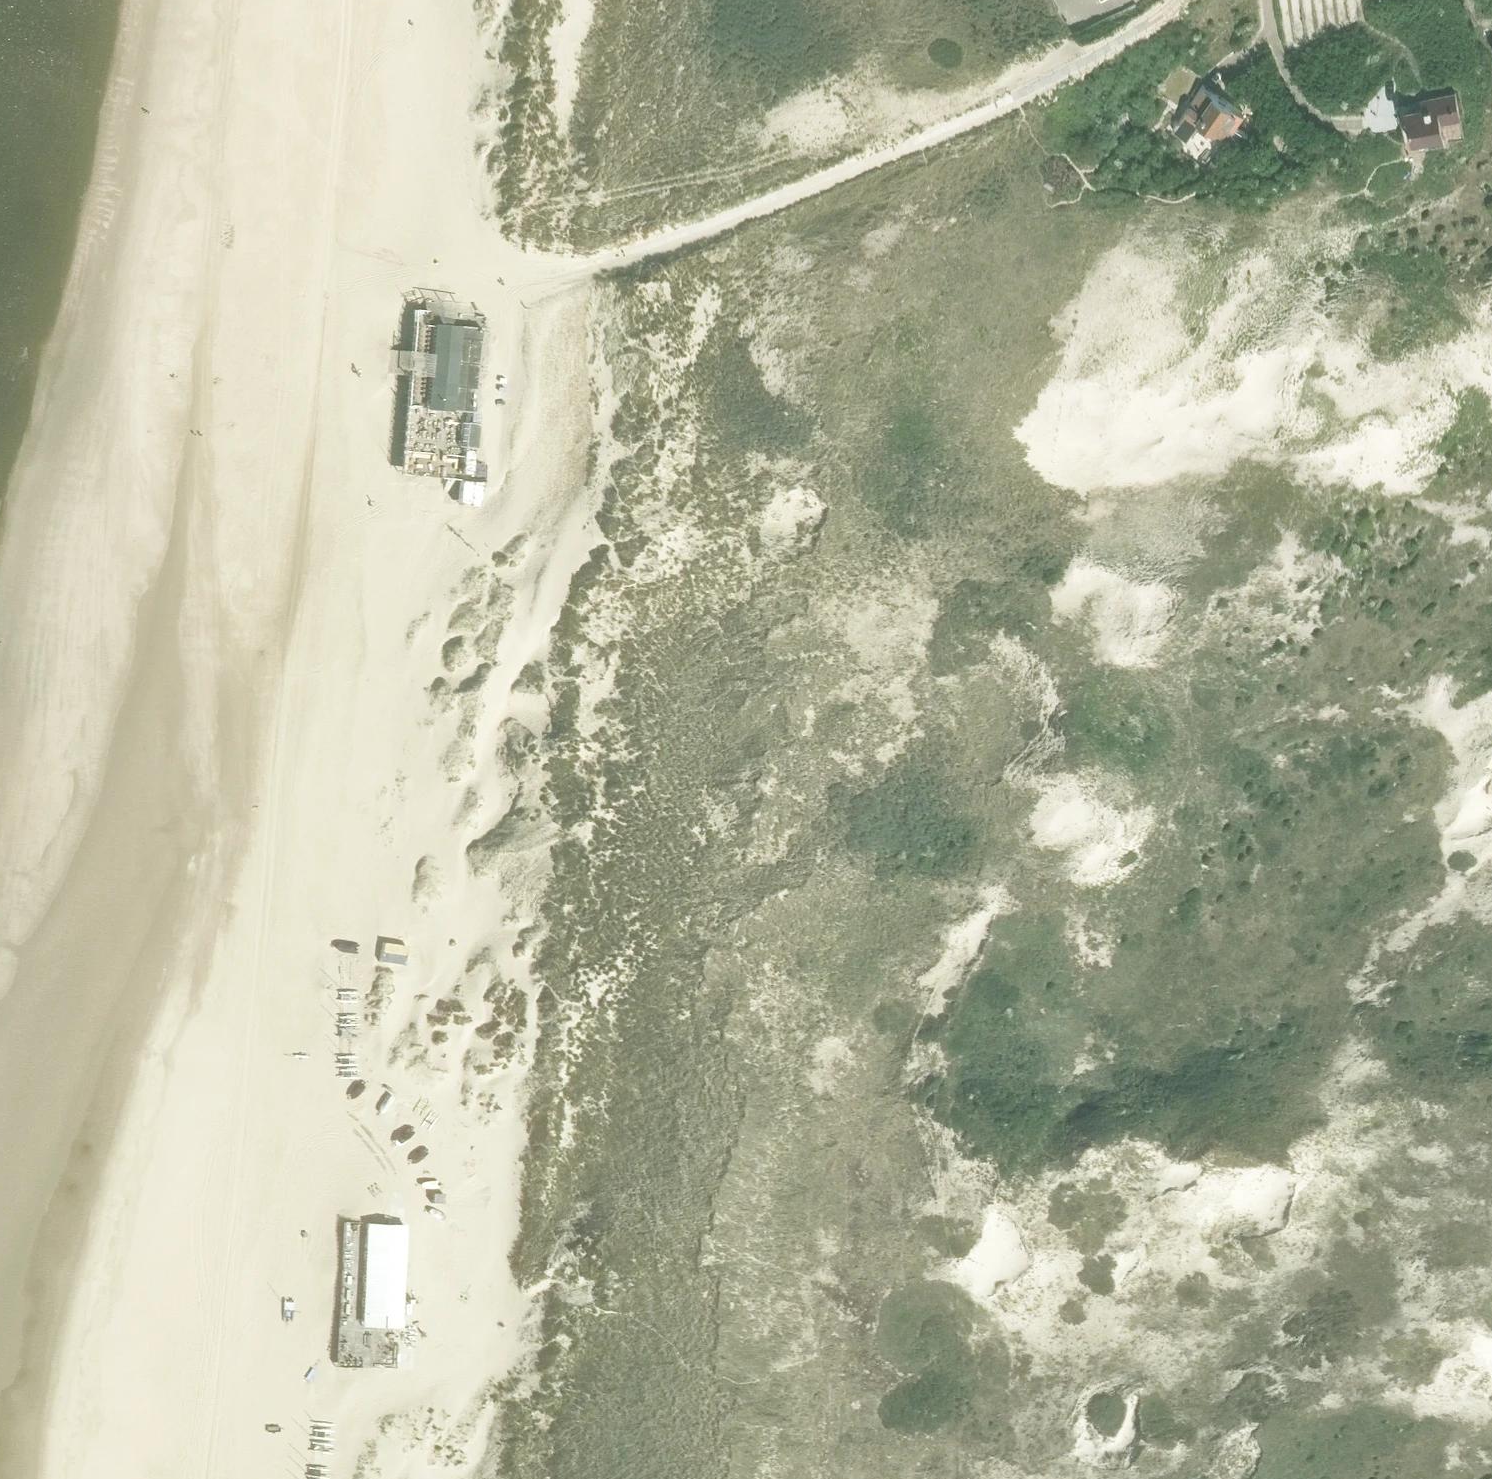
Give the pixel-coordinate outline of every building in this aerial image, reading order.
[(1200,85),(1171,131),(1186,141),(1198,122),(1206,127),(1226,140),(1243,113),(1223,100),(1211,92),(1206,89),(1200,85)] [(1411,141),(1428,138),(1429,146),(1445,143),(1441,123),(1460,120),(1455,92),(1428,97),(1429,101),(1422,103),(1422,106),(1405,109),(1411,141)] [(455,328),(430,325),(423,408),(472,412),(479,327),(455,325),(455,328)] [(508,798),(428,791),(424,843),(504,850),(508,798)] [(359,1324),(401,1326),(404,1223),(363,1221),(359,1324)]
